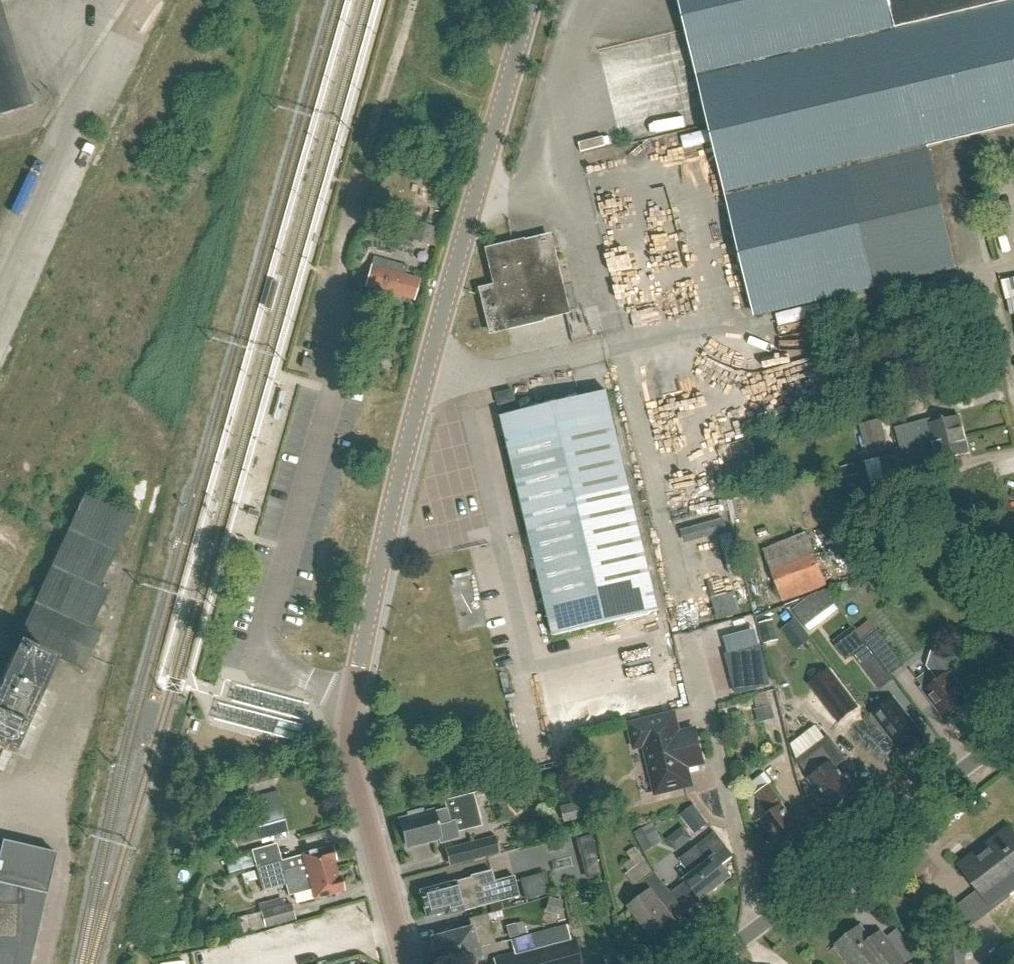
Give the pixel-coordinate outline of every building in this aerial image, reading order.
[(889,0),(680,0),(755,316),(953,269),(924,148),(889,0)] [(960,140),(1013,127),(1013,0),(889,0),(924,148),(960,140)] [(32,106),(0,3),(0,116),(32,106)] [(413,241),(413,242),(421,243),(425,227),(404,220),(399,237),(413,241)] [(511,247),(487,252),(495,289),(478,293),(487,331),(540,319),(541,321),(564,316),(565,316),(545,235),(522,241),(523,244),(511,247)] [(410,251),(413,242),(413,241),(399,237),(395,247),(410,251)] [(419,281),(403,277),(404,273),(406,269),(389,264),(373,259),(371,267),(365,286),(414,300),(419,281)] [(304,358),(301,367),(311,370),(314,361),(304,358)] [(496,394),(499,405),(515,401),(512,390),(496,394)] [(501,417),(553,636),(658,611),(606,392),(501,417)] [(963,435),(958,416),(940,421),(939,415),(894,427),(900,450),(901,456),(933,448),(932,443),(963,435)] [(859,425),(864,444),(883,439),(878,420),(859,425)] [(949,458),(968,453),(963,435),(932,443),(933,448),(901,456),(900,450),(878,455),(887,489),(910,483),(906,469),(937,461),(938,466),(950,462),(949,458)] [(0,693),(0,747),(14,753),(55,661),(44,656),(45,653),(83,670),(100,632),(91,628),(108,592),(99,587),(132,516),(86,495),(19,641),(36,649),(35,652),(21,646),(0,693)] [(955,575),(1013,552),(1013,524),(1012,518),(943,544),(955,575)] [(762,552),(781,601),(824,584),(806,535),(762,552)] [(813,632),(842,610),(827,589),(817,597),(815,594),(795,609),(813,632)] [(735,593),(713,599),(715,607),(737,601),(735,593)] [(773,620),(761,624),(766,643),(778,640),(773,620)] [(795,621),(782,630),(797,649),(809,639),(795,621)] [(901,664),(874,628),(860,639),(887,674),(901,664)] [(887,674),(860,639),(854,632),(835,647),(844,660),(852,654),(879,689),(891,679),(887,674)] [(760,646),(727,655),(737,694),(770,685),(760,646)] [(933,704),(944,719),(968,701),(948,674),(955,669),(937,646),(920,659),(928,670),(916,679),(925,691),(922,693),(931,705),(933,704)] [(841,721),(858,708),(828,670),(812,683),(841,721)] [(902,755),(923,738),(892,698),(871,715),(902,755)] [(771,705),(755,709),(758,722),(774,718),(771,705)] [(700,762),(693,731),(669,736),(664,717),(627,726),(632,747),(642,745),(654,793),(688,785),(683,766),(700,762)] [(801,756),(828,736),(819,724),(792,744),(801,756)] [(810,780),(830,806),(850,790),(834,769),(845,760),(828,738),(797,762),(811,780),(810,780)] [(760,821),(781,848),(802,833),(782,807),(783,806),(769,786),(755,796),(769,815),(760,821)] [(407,819),(399,822),(407,849),(437,841),(438,845),(458,840),(457,835),(482,828),(473,795),(443,803),(445,811),(431,815),(431,814),(423,816),(422,810),(406,815),(407,819)] [(680,816),(694,835),(708,825),(694,806),(680,816)] [(282,809),(254,816),(261,839),(288,832),(282,809)] [(634,833),(640,843),(645,852),(663,842),(658,833),(652,823),(634,833)] [(960,866),(979,891),(964,903),(978,922),(1010,897),(1010,896),(1008,895),(1013,891),(1013,835),(1009,829),(960,866)] [(689,876),(685,879),(700,899),(729,877),(721,866),(731,858),(713,834),(694,849),(696,851),(680,863),(689,876)] [(475,860),(501,853),(497,836),(470,843),(475,860)] [(591,837),(575,841),(578,851),(593,847),(591,837)] [(56,854),(2,841),(0,850),(0,963),(30,963),(56,854)] [(285,885),(285,884),(308,878),(308,877),(335,871),(333,863),(335,862),(331,848),(302,855),(305,865),(282,871),(279,861),(256,868),(262,891),(285,885)] [(624,877),(634,890),(642,901),(631,910),(652,938),(673,922),(657,901),(668,893),(635,848),(626,855),(631,862),(625,867),(630,873),(624,877)] [(253,867),(249,851),(224,858),(228,873),(253,867)] [(598,866),(583,870),(585,880),(601,876),(598,866)] [(339,878),(337,879),(335,871),(308,877),(308,878),(285,884),(285,885),(288,896),(293,895),(296,905),(343,892),(339,878)] [(419,893),(425,919),(443,914),(444,917),(518,898),(513,879),(494,884),(491,872),(470,878),(470,880),(419,893)] [(550,899),(547,912),(559,914),(562,902),(550,899)] [(268,928),(298,919),(294,903),(263,911),(268,928)] [(247,915),(235,919),(240,936),(252,932),(247,915)] [(437,963),(470,963),(478,962),(475,950),(493,945),(486,915),(467,920),(470,932),(431,942),(437,963)] [(516,924),(506,927),(509,938),(519,935),(516,924)] [(859,927),(835,945),(850,963),(902,963),(904,963),(886,939),(874,948),(859,927)] [(961,937),(942,938),(944,963),(963,963),(961,937)] [(573,939),(496,960),(497,963),(580,963),(573,939)]
